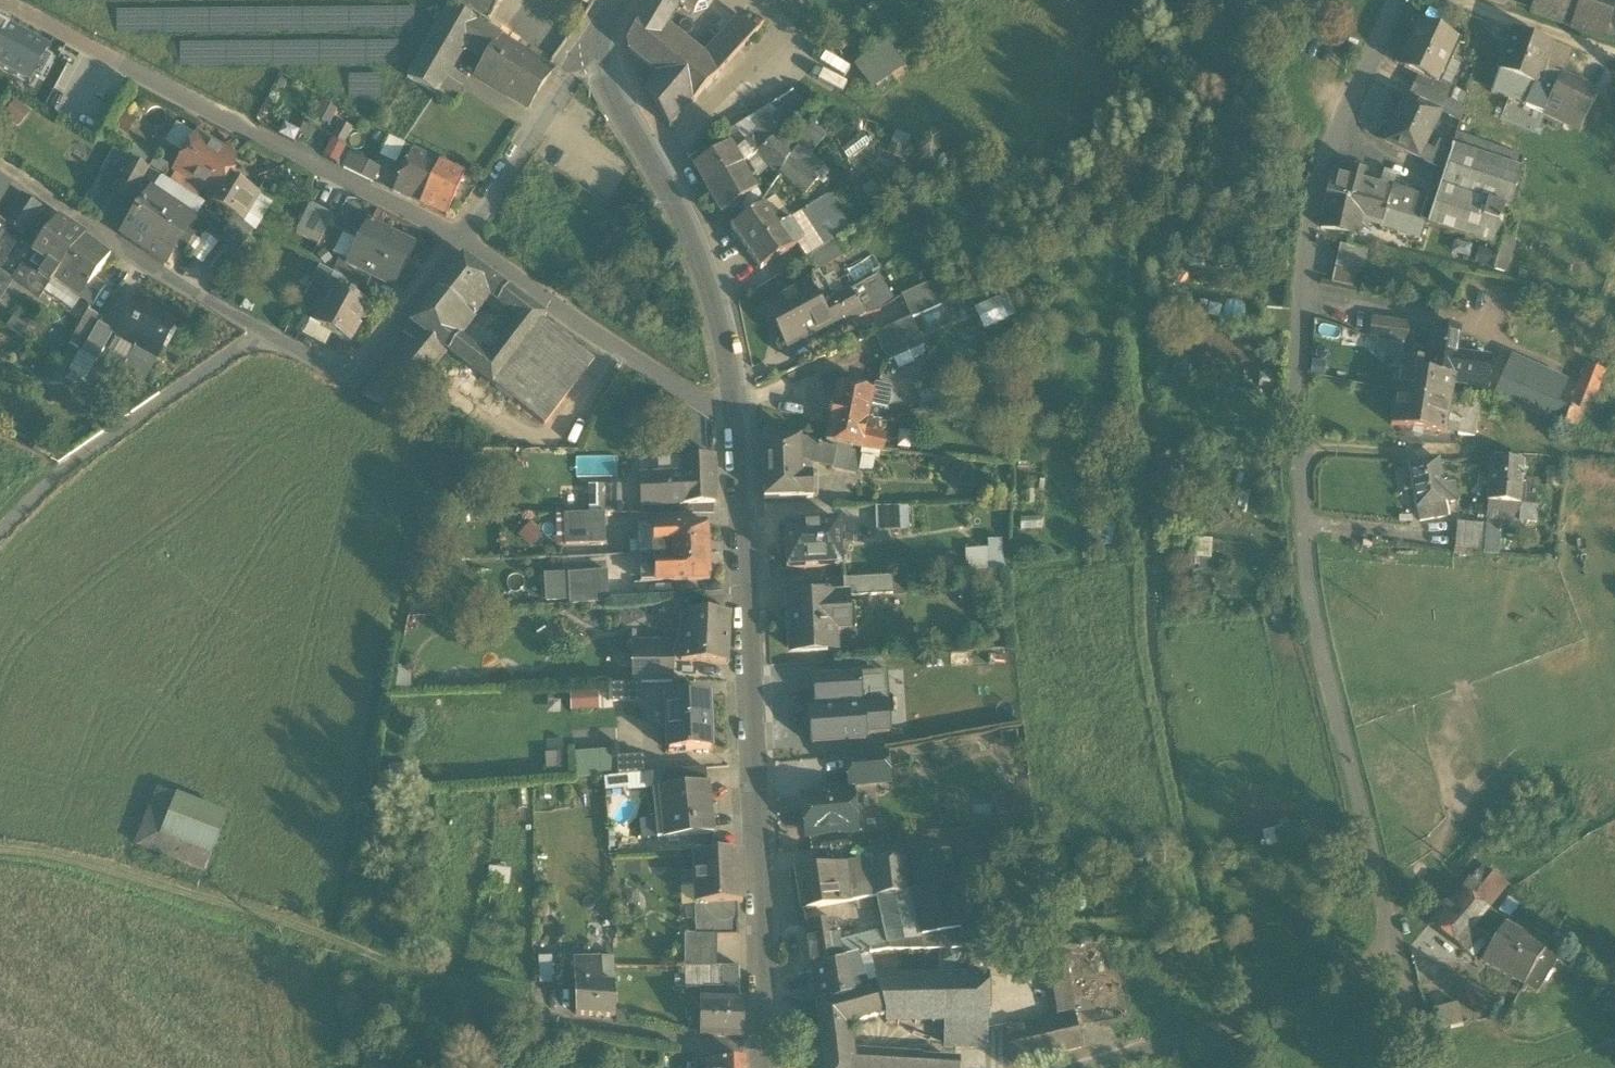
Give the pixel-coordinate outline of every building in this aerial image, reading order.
[(488,24),(498,6),(501,0),(447,0),(488,24)] [(646,8),(668,25),(680,5),(672,0),(651,0),(646,8)] [(703,0),(672,0),(680,5),(694,13),(703,0)] [(1614,45),(1614,10),(1588,0),(1535,0),(1529,15),(1614,45)] [(446,77),(466,43),(478,22),(450,5),(407,79),(436,95),(446,77)] [(669,128),(718,75),(703,63),(664,31),(668,25),(646,8),(626,43),(627,49),(628,51),(657,74),(646,88),(669,128)] [(743,19),(703,63),(718,75),(757,32),(743,19)] [(501,36),(478,22),(466,43),(488,57),(499,38),(500,38),(501,36)] [(1420,75),(1436,82),(1437,80),(1444,64),(1442,63),(1453,40),(1419,24),(1400,66),(1420,75)] [(0,25),(0,67),(30,83),(48,50),(0,25)] [(1535,86),(1539,87),(1545,70),(1553,46),(1512,30),(1497,71),(1498,71),(1535,86)] [(475,77),(527,108),(552,70),(500,38),(499,38),(488,57),(475,77)] [(854,66),(871,88),(902,65),(886,43),(854,66)] [(1570,53),(1553,46),(1545,70),(1560,77),(1561,77),(1570,53)] [(1560,77),(1545,70),(1539,87),(1553,92),(1560,77)] [(1490,93),(1524,107),(1535,86),(1498,71),(1490,93)] [(1420,75),(1415,86),(1449,103),(1456,89),(1437,80),(1436,82),(1420,75)] [(446,77),(436,95),(454,106),(464,88),(446,77)] [(1561,77),(1560,77),(1553,92),(1542,114),(1579,132),(1593,104),(1597,95),(1561,77)] [(1442,117),(1449,103),(1415,86),(1413,86),(1406,100),(1438,115),(1442,117)] [(1535,86),(1524,107),(1542,114),(1553,92),(1539,87),(1535,86)] [(1382,144),(1417,160),(1423,148),(1438,115),(1406,100),(1404,99),(1382,144)] [(15,100),(4,115),(19,127),(30,112),(15,100)] [(735,129),(747,143),(760,132),(755,127),(766,117),(770,121),(775,115),(781,111),(791,122),(799,114),(787,101),(776,111),(772,106),(735,129)] [(1442,117),(1460,125),(1460,122),(1464,109),(1449,103),(1442,117)] [(770,121),(780,132),(791,122),(781,111),(775,115),(770,121)] [(747,143),(735,154),(742,167),(756,154),(779,133),(780,132),(770,121),(766,117),(755,127),(760,132),(747,143)] [(164,141),(185,155),(197,136),(176,123),(164,141)] [(779,175),(781,176),(799,194),(803,198),(818,179),(815,177),(825,166),(811,155),(827,135),(813,123),(795,150),(779,175)] [(305,124),(295,143),(309,151),(319,131),(305,124)] [(769,168),(777,177),(779,175),(795,150),(779,133),(756,154),(769,168)] [(1439,188),(1435,202),(1429,221),(1415,217),(1414,220),(1426,224),(1493,246),(1503,209),(1510,211),(1515,192),(1524,159),(1457,134),(1453,148),(1438,141),(1432,153),(1430,157),(1426,155),(1422,163),(1443,172),(1438,187),(1439,188)] [(176,169),(210,190),(220,174),(221,174),(232,158),(197,136),(185,155),(176,169)] [(324,156),(337,163),(345,146),(331,140),(324,156)] [(397,165),(403,168),(412,149),(406,146),(397,165)] [(724,178),(742,167),(735,154),(730,146),(695,168),(706,188),(724,178)] [(1430,157),(1432,153),(1423,148),(1417,160),(1422,163),(1426,155),(1430,157)] [(439,162),(412,149),(403,168),(392,191),(415,202),(419,190),(425,192),(439,162)] [(752,183),(769,168),(756,154),(742,167),(752,183)] [(344,168),(372,182),(378,170),(350,156),(344,168)] [(113,191),(131,201),(148,169),(132,159),(113,191)] [(464,174),(439,162),(425,192),(419,190),(415,202),(446,215),(464,174)] [(752,183),(742,167),(724,178),(706,188),(723,217),(725,215),(757,191),(752,183)] [(1352,170),(1350,179),(1361,182),(1364,172),(1352,170)] [(257,195),(221,174),(220,174),(210,190),(204,200),(205,200),(206,199),(242,220),(257,195)] [(1391,190),(1361,182),(1350,179),(1329,174),(1324,196),(1328,197),(1385,211),(1391,190)] [(762,203),(764,206),(768,210),(784,199),(786,203),(799,194),(781,176),(762,203)] [(174,204),(183,190),(161,177),(153,190),(174,204)] [(121,237),(142,251),(174,204),(153,190),(121,237)] [(183,190),(174,204),(196,219),(206,203),(183,190)] [(1390,213),(1414,220),(1415,217),(1429,221),(1435,202),(1391,190),(1385,211),(1390,213)] [(725,215),(730,224),(761,201),(761,200),(757,191),(725,215)] [(273,204),(257,195),(242,220),(256,232),(273,204)] [(828,196),(789,221),(803,241),(798,245),(805,257),(835,238),(850,229),(828,196)] [(21,234),(23,235),(40,210),(21,197),(4,222),(4,223),(10,227),(21,234)] [(1360,216),(1381,221),(1385,211),(1328,197),(1320,229),(1356,236),(1360,216)] [(196,219),(174,204),(142,251),(164,266),(196,219)] [(296,234),(318,245),(334,216),(311,204),(296,234)] [(773,218),(768,210),(764,206),(731,229),(761,271),(798,245),(803,241),(789,221),(782,211),(773,218)] [(1381,221),(1388,223),(1390,213),(1385,211),(1381,221)] [(1414,220),(1390,213),(1388,223),(1423,234),(1426,224),(1414,220)] [(44,293),(53,279),(85,236),(58,218),(13,281),(14,281),(13,283),(22,290),(39,301),(44,293)] [(21,234),(10,227),(4,223),(4,222),(0,219),(0,267),(21,234)] [(372,275),(392,285),(402,265),(401,265),(411,245),(369,224),(350,262),(349,264),(372,275)] [(204,262),(220,274),(242,245),(227,233),(204,262)] [(110,255),(85,236),(53,279),(81,298),(92,306),(105,288),(92,280),(110,255)] [(1507,272),(1517,240),(1503,236),(1493,268),(1507,272)] [(809,263),(814,273),(815,272),(844,256),(839,246),(835,238),(805,257),(809,263)] [(1339,244),(1335,268),(1359,273),(1362,274),(1367,250),(1339,244)] [(471,317),(473,319),(489,298),(505,310),(516,295),(463,256),(436,290),(471,317)] [(333,273),(365,289),(372,275),(349,264),(350,262),(340,258),(333,273)] [(1356,287),(1359,273),(1335,268),(1332,283),(1356,287)] [(13,283),(14,281),(13,281),(0,271),(0,301),(13,283)] [(833,274),(820,281),(831,301),(845,294),(833,274)] [(877,275),(863,284),(881,312),(895,301),(877,275)] [(809,284),(821,306),(831,301),(820,281),(819,278),(809,284)] [(72,312),(81,298),(53,279),(44,293),(72,312)] [(789,349),(832,326),(821,306),(809,284),(808,282),(765,305),(789,349)] [(0,302),(0,305),(8,311),(17,298),(22,290),(13,283),(0,302)] [(911,318),(912,320),(941,307),(942,306),(935,290),(931,283),(930,284),(933,291),(906,303),(903,296),(902,296),(905,305),(910,303),(914,311),(916,316),(911,318)] [(845,294),(831,301),(821,306),(832,326),(843,319),(847,326),(865,317),(881,312),(863,284),(845,294)] [(930,284),(903,296),(906,303),(933,291),(930,284)] [(327,331),(350,343),(350,341),(358,326),(359,326),(359,325),(357,324),(366,306),(368,307),(369,306),(336,288),(317,323),(316,324),(327,331)] [(33,309),(39,301),(22,290),(17,298),(33,309)] [(445,351),(493,387),(541,322),(545,317),(529,305),(517,320),(488,360),(457,337),(471,317),(436,290),(409,324),(445,351)] [(1007,294),(998,298),(1007,320),(1017,316),(1007,294)] [(505,310),(517,320),(529,305),(516,295),(505,310)] [(998,298),(974,309),(984,331),(1007,320),(998,298)] [(123,374),(142,384),(178,321),(160,310),(159,312),(141,301),(142,300),(140,299),(118,338),(137,349),(129,365),(123,374)] [(1210,302),(1211,318),(1239,316),(1238,299),(1210,302)] [(905,305),(911,318),(916,316),(914,311),(910,303),(905,305)] [(71,340),(85,348),(98,324),(102,318),(88,310),(71,340)] [(296,330),(320,343),(327,331),(316,324),(317,323),(303,316),(296,330)] [(875,335),(881,349),(917,333),(911,320),(875,335)] [(1374,338),(1406,342),(1408,324),(1377,320),(1374,338)] [(493,387),(545,426),(594,361),(541,322),(493,387)] [(114,333),(98,324),(85,348),(82,353),(96,361),(97,361),(114,333)] [(408,340),(399,353),(427,375),(445,351),(409,324),(401,334),(408,340)] [(1430,371),(1430,373),(1452,375),(1452,383),(1455,383),(1455,384),(1467,386),(1466,392),(1484,395),(1489,360),(1455,356),(1459,331),(1435,328),(1433,346),(1431,362),(1430,371)] [(923,347),(917,333),(881,349),(888,363),(894,360),(910,353),(922,348),(923,347)] [(109,353),(129,365),(137,349),(118,338),(109,353)] [(925,355),(922,348),(910,353),(913,360),(925,355)] [(85,380),(96,361),(82,353),(79,351),(68,370),(85,380)] [(364,397),(394,415),(427,375),(399,353),(364,397)] [(910,353),(894,360),(898,371),(914,364),(913,360),(910,353)] [(1592,357),(1582,380),(1598,386),(1603,371),(1602,371),(1606,363),(1592,357)] [(1403,359),(1397,396),(1433,402),(1435,393),(1450,395),(1452,383),(1452,375),(1430,373),(1420,373),(1421,361),(1403,359)] [(1581,432),(1598,386),(1582,380),(1570,409),(1557,404),(1561,394),(1559,393),(1564,382),(1514,361),(1511,368),(1506,366),(1501,377),(1502,380),(1495,397),(1562,426),(1563,425),(1581,432)] [(837,384),(831,413),(867,421),(870,406),(873,391),(837,384)] [(873,391),(870,406),(887,410),(891,387),(875,384),(873,391)] [(1449,399),(1450,395),(1435,393),(1433,402),(1397,396),(1392,426),(1444,434),(1449,399)] [(1473,436),(1475,424),(1458,421),(1461,402),(1449,399),(1444,434),(1457,434),(1473,436)] [(1478,406),(1461,402),(1458,421),(1475,424),(1478,406)] [(853,449),(861,450),(864,434),(867,421),(831,413),(829,423),(830,423),(826,443),(837,445),(853,449)] [(884,439),(864,434),(861,450),(860,451),(881,453),(884,439)] [(762,440),(764,499),(814,498),(813,475),(801,475),(800,458),(800,439),(762,440)] [(833,466),(836,450),(825,447),(824,448),(821,447),(800,439),(800,458),(818,464),(833,466)] [(833,466),(859,472),(862,455),(852,452),(853,449),(837,445),(836,450),(833,466)] [(616,471),(615,456),(577,458),(578,473),(616,471)] [(681,459),(683,475),(685,503),(715,500),(712,456),(681,459)] [(1490,502),(1520,505),(1521,481),(1523,462),(1492,460),(1489,502),(1490,502)] [(1408,466),(1416,510),(1418,509),(1444,504),(1445,504),(1437,461),(1408,466)] [(642,506),(685,503),(683,475),(640,478),(642,506)] [(1539,482),(1521,481),(1520,505),(1537,506),(1539,482)] [(605,514),(620,514),(620,497),(589,497),(589,515),(605,514)] [(1488,519),(1518,521),(1520,505),(1490,502),(1488,519)] [(1418,509),(1420,522),(1447,517),(1444,504),(1418,509)] [(875,508),(876,532),(899,531),(898,507),(875,508)] [(909,507),(898,507),(899,531),(909,531),(909,507)] [(565,515),(566,545),(605,545),(605,514),(589,515),(565,515)] [(784,525),(786,569),(841,566),(839,523),(784,525)] [(707,524),(669,526),(670,554),(708,552),(707,524)] [(1502,553),(1503,526),(1457,525),(1456,552),(1502,553)] [(639,555),(670,554),(669,526),(638,527),(639,555)] [(988,549),(989,572),(1003,571),(1001,540),(987,540),(988,549)] [(989,572),(988,549),(965,550),(966,573),(989,572)] [(708,552),(670,554),(672,579),(709,578),(708,552)] [(640,581),(672,579),(670,554),(639,555),(640,581)] [(568,575),(570,606),(609,603),(607,573),(568,575)] [(570,606),(568,575),(545,577),(547,607),(570,606)] [(846,596),(846,598),(892,596),(891,577),(844,579),(845,596),(846,596)] [(790,617),(792,651),(824,650),(823,630),(834,630),(848,629),(846,598),(846,596),(845,596),(788,599),(788,617),(790,617)] [(700,663),(729,663),(731,613),(683,611),(681,662),(700,662),(700,663)] [(823,630),(824,650),(834,649),(834,630),(823,630)] [(632,645),(632,685),(642,685),(673,684),(674,645),(632,645)] [(862,700),(814,702),(814,708),(889,704),(887,671),(861,673),(862,700)] [(862,700),(861,673),(812,676),(814,702),(862,700)] [(642,702),(642,685),(632,685),(608,686),(608,703),(642,702)] [(598,692),(569,694),(571,712),(599,710),(598,692)] [(666,700),(668,753),(709,752),(707,698),(666,700)] [(814,708),(809,709),(811,745),(866,741),(866,736),(891,735),(889,704),(814,708)] [(616,752),(572,756),(573,783),(603,780),(617,778),(617,757),(616,752)] [(846,756),(849,787),(888,783),(885,752),(846,756)] [(544,754),(546,776),(567,775),(566,753),(544,754)] [(617,757),(617,778),(644,776),(643,757),(617,757)] [(661,774),(662,788),(705,783),(703,770),(661,774)] [(661,774),(644,776),(645,791),(661,789),(660,788),(662,788),(661,774)] [(627,792),(645,791),(644,776),(617,778),(603,780),(604,792),(627,790),(627,792)] [(666,838),(666,840),(712,835),(707,783),(705,783),(662,788),(660,788),(661,789),(664,818),(666,838)] [(803,797),(807,836),(855,831),(851,792),(837,793),(830,788),(822,789),(816,796),(803,797)] [(205,871),(211,855),(161,835),(176,797),(159,791),(138,844),(205,871)] [(1033,797),(999,796),(998,824),(1032,824),(1033,797)] [(226,817),(176,797),(161,835),(211,855),(226,817)] [(641,840),(666,838),(664,818),(639,820),(641,840)] [(876,897),(884,932),(887,945),(888,945),(920,940),(920,937),(962,930),(948,852),(910,856),(916,892),(913,892),(876,897)] [(696,886),(697,905),(736,903),(742,903),(740,853),(694,856),(695,874),(696,886)] [(906,857),(871,861),(876,897),(913,892),(906,857)] [(876,897),(871,861),(845,864),(850,902),(876,897)] [(796,870),(802,911),(850,902),(845,864),(796,870)] [(1484,866),(1462,890),(1484,909),(1488,912),(1510,886),(1484,866)] [(683,875),(684,887),(696,886),(695,874),(683,875)] [(1464,931),(1484,909),(1462,890),(1430,927),(1452,946),(1464,931)] [(695,936),(696,936),(717,935),(737,935),(737,919),(736,903),(697,905),(697,920),(695,920),(695,936)] [(1480,964),(1523,988),(1524,986),(1544,951),(1546,948),(1509,927),(1511,922),(1506,919),(1480,964)] [(804,926),(812,971),(842,963),(842,962),(838,943),(835,922),(804,926)] [(889,951),(965,949),(962,930),(920,937),(920,940),(888,945),(889,951)] [(1472,938),(1464,931),(1452,946),(1461,954),(1470,958),(1479,947),(1470,940),(1472,938)] [(889,951),(888,945),(887,945),(884,932),(838,943),(842,962),(856,957),(868,954),(889,951)] [(685,936),(684,967),(718,968),(717,935),(696,936),(695,936),(685,936)] [(1005,1031),(1013,1064),(1080,1049),(1064,948),(1041,951),(1052,1021),(1005,1031)] [(1544,951),(1524,986),(1538,995),(1558,959),(1544,951)] [(876,977),(868,954),(856,957),(865,988),(876,984),(874,977),(876,977)] [(856,957),(842,962),(842,963),(812,971),(817,1004),(865,988),(856,957)] [(538,959),(539,983),(552,983),(551,958),(538,959)] [(613,959),(601,960),(602,986),(615,985),(613,959)] [(574,987),(602,986),(601,960),(574,961),(574,987)] [(704,1003),(740,1003),(739,968),(718,968),(684,967),(685,990),(704,990),(704,1003)] [(888,1025),(922,1023),(921,977),(876,977),(874,977),(876,984),(885,1014),(888,1025)] [(985,977),(921,977),(922,1023),(948,1023),(986,1022),(985,977)] [(865,988),(817,1004),(825,1067),(847,1067),(847,1060),(845,1026),(885,1014),(876,984),(865,988)] [(575,1016),(615,1019),(615,985),(602,986),(574,987),(575,1016)] [(700,1036),(743,1037),(744,1003),(740,1003),(704,1003),(699,1002),(700,1036)] [(1459,1004),(1436,1009),(1440,1029),(1463,1024),(1459,1004)] [(948,1023),(948,1049),(986,1048),(986,1022),(948,1023)] [(957,1066),(847,1060),(847,1067),(957,1067),(957,1066)]
